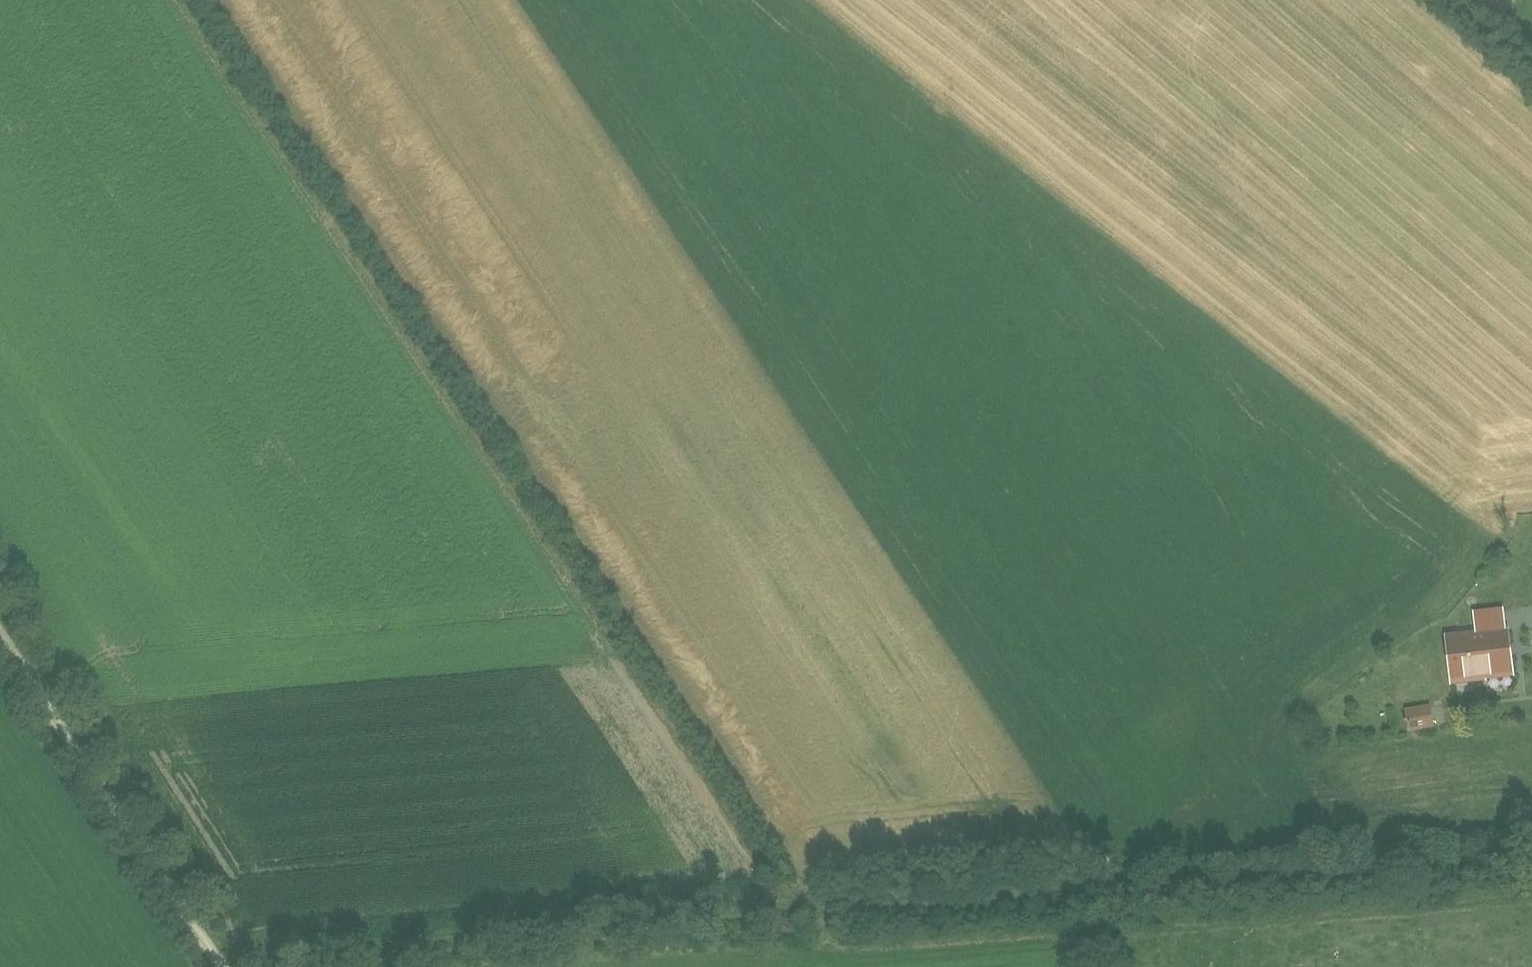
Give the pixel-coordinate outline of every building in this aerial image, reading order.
[(1507,631),(1447,637),(1452,682),(1511,677),(1507,631)] [(1432,705),(1407,710),(1411,733),(1436,728),(1432,705)]
